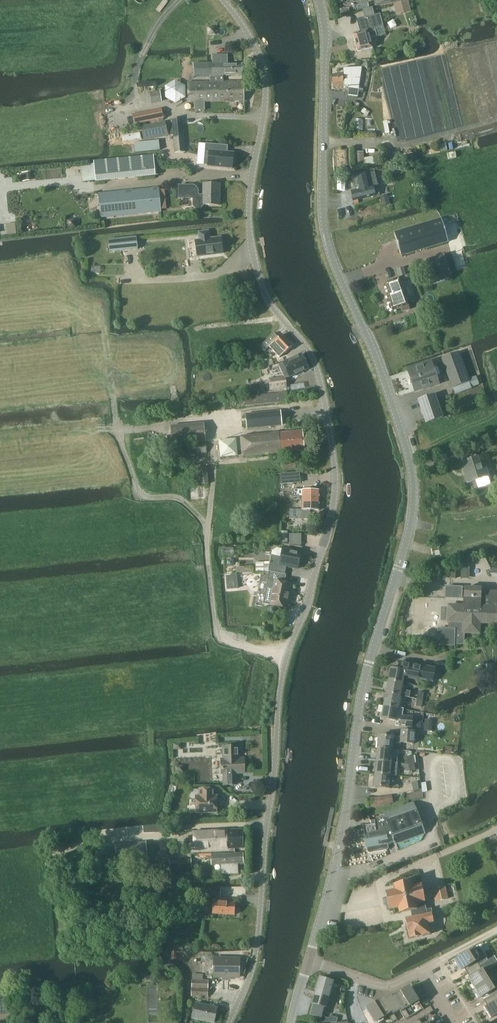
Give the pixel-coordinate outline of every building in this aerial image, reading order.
[(412,9),(409,0),(405,0),(394,3),(397,13),(412,9)] [(373,48),(370,38),(377,36),(375,29),(384,26),(380,13),(365,17),(369,29),(353,34),(358,52),(373,48)] [(213,55),(213,56),(213,63),(215,63),(215,77),(221,77),(221,76),(223,76),(242,75),(242,64),(227,64),(227,55),(213,55)] [(215,63),(213,63),(194,64),(194,78),(210,77),(210,82),(188,83),(189,102),(195,102),(195,111),(205,111),(205,102),(244,101),(244,81),(223,82),(223,76),(221,76),(221,77),(215,77),(215,63)] [(332,75),(333,87),(348,86),(348,97),(357,98),(361,68),(344,69),(344,82),(343,82),(342,74),(332,75)] [(187,82),(167,80),(165,98),(185,100),(187,82)] [(153,104),(162,102),(161,91),(151,93),(153,104)] [(135,124),(164,118),(162,108),(133,114),(135,124)] [(175,153),(186,152),(182,118),(172,119),(175,153)] [(141,127),(144,140),(167,135),(164,122),(141,127)] [(126,133),(128,143),(135,141),(134,136),(139,135),(138,131),(126,133)] [(135,143),(136,153),(160,150),(159,141),(135,143)] [(220,144),(205,143),(203,165),(208,165),(208,166),(232,168),(232,164),(234,164),(234,157),(233,157),(233,153),(220,151),(220,144)] [(356,152),(357,167),(366,166),(365,152),(356,152)] [(96,181),(156,175),(154,155),(94,161),(96,181)] [(22,173),(23,182),(32,180),(31,172),(22,173)] [(358,200),(379,194),(377,185),(373,186),(372,186),(371,186),(368,173),(353,177),(356,190),(351,191),(354,204),(359,203),(358,200)] [(220,205),(220,183),(203,183),(203,195),(198,195),(198,189),(194,185),(179,185),(178,198),(193,198),(193,206),(196,208),(200,208),(203,206),(203,205),(220,205)] [(161,211),(161,205),(159,188),(99,193),(102,216),(161,211)] [(383,207),(392,205),(389,197),(381,200),(383,207)] [(393,230),(400,256),(446,242),(438,216),(393,230)] [(198,256),(222,253),(220,237),(212,238),(210,237),(209,237),(208,231),(199,232),(200,240),(196,240),(198,256)] [(109,239),(111,250),(139,247),(137,235),(109,239)] [(426,258),(432,278),(450,272),(443,252),(426,258)] [(386,295),(389,303),(388,306),(389,309),(392,310),(392,311),(401,308),(402,311),(409,309),(402,289),(403,288),(401,281),(399,282),(399,280),(385,285),(388,294),(386,295)] [(292,347),(292,346),(281,335),(278,338),(274,334),(260,347),(264,351),(268,347),(279,357),(283,353),(284,354),(292,347)] [(459,352),(443,358),(453,388),(469,383),(459,352)] [(285,378),(289,377),(308,368),(301,354),(278,365),(284,377),(285,378)] [(411,380),(434,372),(430,362),(414,367),(415,370),(409,372),(411,380)] [(434,372),(411,380),(414,388),(420,386),(421,388),(437,383),(434,372)] [(478,374),(471,375),(472,385),(479,384),(478,374)] [(284,377),(269,380),(271,389),(286,387),(285,378),(284,377)] [(291,389),(305,386),(304,381),(290,384),(291,389)] [(247,406),(286,403),(285,393),(246,397),(247,406)] [(426,422),(441,417),(434,395),(418,400),(426,422)] [(280,411),(246,415),(248,428),(281,425),(280,411)] [(172,444),(205,441),(204,423),(170,426),(172,444)] [(243,456),(304,450),(302,431),(241,437),(243,456)] [(221,438),(221,455),(237,455),(237,438),(221,438)] [(187,454),(207,452),(206,442),(186,444),(187,454)] [(480,487),(488,483),(486,477),(488,476),(485,468),(481,469),(477,457),(461,463),(468,483),(477,480),(480,487)] [(206,468),(193,469),(195,485),(207,484),(206,468)] [(299,473),(280,474),(281,484),(299,483),(299,473)] [(302,500),(319,500),(320,490),(293,489),(293,496),(302,496),(302,500)] [(319,500),(302,500),(301,510),(290,509),(290,518),(310,519),(310,510),(319,510),(319,500)] [(301,552),(283,549),(277,548),(272,551),(269,571),(285,574),(287,566),(298,568),(301,552)] [(264,604),(279,606),(286,608),(291,583),(285,582),(287,574),(270,571),(264,604)] [(226,577),(227,590),(238,589),(237,576),(226,577)] [(463,633),(479,633),(480,622),(496,623),(496,590),(480,590),(480,588),(464,587),(464,590),(461,590),(461,587),(445,586),(445,597),(461,598),(461,596),(464,596),(464,604),(463,604),(463,605),(463,608),(447,608),(447,624),(448,624),(448,629),(437,629),(437,645),(453,646),(453,644),(462,644),(463,633)] [(388,680),(403,683),(404,675),(433,681),(435,668),(399,661),(398,669),(390,667),(388,680)] [(410,691),(401,689),(403,683),(388,680),(385,693),(400,696),(400,695),(409,697),(410,691)] [(400,696),(385,693),(383,706),(398,708),(400,696)] [(403,709),(398,708),(383,706),(381,718),(398,721),(397,726),(411,727),(412,717),(402,716),(403,709)] [(385,749),(392,749),(392,743),(400,744),(400,742),(414,743),(415,731),(400,729),(400,737),(378,735),(377,748),(385,749)] [(222,759),(222,774),(224,774),(224,784),(237,784),(236,774),(244,773),(244,759),(241,759),(240,746),(223,746),(224,759),(222,759)] [(376,761),(390,762),(392,749),(385,749),(377,748),(376,761)] [(375,774),(389,775),(390,762),(376,761),(375,774)] [(389,775),(375,774),(374,787),(388,788),(389,775)] [(368,807),(393,804),(392,795),(367,798),(368,807)] [(196,813),(217,813),(217,796),(196,796),(196,813)] [(387,842),(423,830),(414,803),(384,813),(385,816),(375,819),(376,823),(363,825),(365,834),(364,834),(366,851),(369,853),(386,850),(388,847),(387,842)] [(231,848),(231,852),(235,852),(235,848),(243,848),(242,829),(193,831),(194,850),(231,848)] [(117,864),(148,860),(146,842),(115,845),(117,864)] [(52,859),(55,868),(78,860),(75,852),(52,859)] [(239,875),(239,863),(244,863),(243,853),(235,854),(235,852),(231,852),(231,854),(212,854),(212,864),(222,864),(223,875),(239,875)] [(191,859),(169,860),(170,870),(192,869),(191,859)] [(411,912),(431,908),(431,905),(426,906),(421,884),(413,886),(412,881),(411,880),(393,884),(394,889),(385,891),(389,909),(398,908),(399,913),(410,910),(411,912)] [(432,888),(435,902),(448,900),(445,886),(432,888)] [(221,888),(205,887),(204,897),(212,898),(212,901),(214,901),(213,913),(234,914),(235,903),(227,902),(227,900),(220,900),(221,888)] [(431,909),(431,908),(411,912),(412,917),(405,919),(409,938),(430,934),(427,923),(434,922),(433,915),(438,914),(437,907),(431,909)] [(467,972),(478,965),(487,960),(484,955),(479,958),(473,948),(454,960),(460,970),(464,968),(467,972)] [(214,959),(214,968),(214,977),(240,977),(240,968),(240,959),(214,959)] [(474,988),(493,976),(487,967),(481,970),(478,965),(467,972),(470,977),(468,978),(474,988)] [(193,975),(193,980),(192,996),(208,997),(208,980),(203,980),(204,975),(193,975)] [(496,993),(496,983),(493,976),(474,988),(483,1002),(485,1001),(496,993)] [(320,1020),(332,981),(320,977),(307,1016),(320,1020)] [(330,996),(340,998),(344,984),(335,981),(330,996)] [(403,991),(411,1005),(418,1001),(420,1004),(420,1003),(409,986),(403,991)] [(396,995),(405,1009),(411,1005),(403,991),(396,995)] [(485,1001),(488,1005),(484,1008),(490,1018),(496,1013),(496,993),(485,1001)] [(405,1009),(396,995),(389,999),(396,1011),(399,1010),(405,1019),(409,1016),(405,1009)] [(377,1001),(386,1015),(388,1014),(392,1022),(397,1019),(393,1013),(396,1011),(389,999),(388,997),(384,999),(383,997),(377,1001)] [(12,1014),(11,999),(0,1000),(0,1015),(12,1014)] [(372,1005),(380,1019),(386,1015),(377,1001),(372,1005)] [(214,1022),(217,1008),(196,1004),(193,1018),(214,1022)] [(372,1005),(366,1009),(375,1022),(380,1019),(372,1005)]
